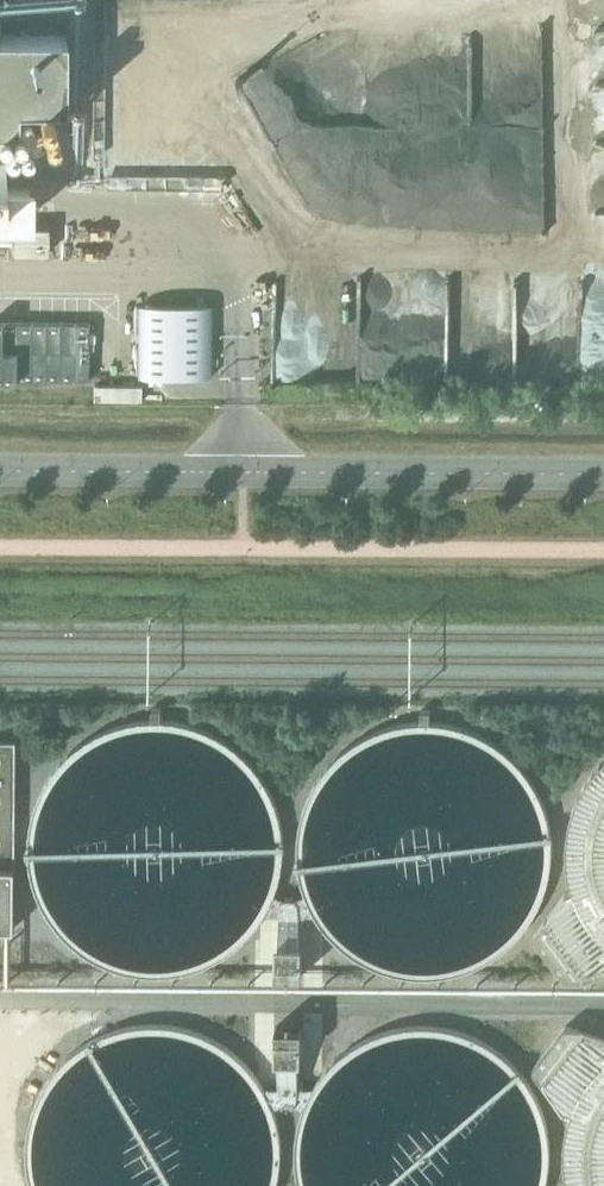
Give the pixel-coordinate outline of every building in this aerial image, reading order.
[(4,16),(24,17),(24,0),(5,0),(4,16)] [(577,77),(603,82),(603,0),(591,0),(577,77)] [(64,32),(0,31),(0,123),(16,123),(16,102),(64,102),(64,32)] [(28,112),(26,111),(24,111),(23,111),(21,112),(19,114),(18,115),(18,117),(18,118),(18,119),(18,121),(19,123),(20,124),(22,125),(24,125),(25,125),(27,125),(29,124),(30,123),(31,121),(31,120),(32,119),(32,118),(31,116),(31,115),(30,113),(28,112)] [(9,132),(9,130),(8,129),(8,128),(7,127),(6,126),(5,125),(3,124),(2,124),(1,124),(0,125),(0,138),(1,138),(3,138),(4,137),(6,136),(7,135),(8,135),(8,133),(9,132)] [(20,125),(18,124),(16,124),(14,124),(12,125),(11,126),(10,128),(10,129),(10,130),(10,131),(10,133),(11,135),(12,136),(13,137),(14,137),(16,137),(18,137),(19,137),(21,136),(22,135),(23,134),(23,133),(23,132),(23,131),(23,130),(23,128),(22,126),(21,125),(20,125)] [(26,135),(27,136),(29,137),(31,138),(33,137),(35,137),(37,135),(38,134),(38,132),(38,131),(38,129),(38,128),(37,127),(36,125),(34,125),(33,124),(31,124),(29,124),(28,125),(27,126),(26,127),(25,128),(25,130),(25,131),(25,132),(25,134),(26,135)] [(16,144),(16,142),(15,141),(15,140),(14,139),(13,138),(12,137),(11,137),(9,136),(7,137),(6,137),(4,138),(3,139),(2,140),(2,142),(2,143),(2,145),(2,146),(3,147),(4,148),(5,149),(6,150),(8,150),(9,150),(11,150),(12,149),(13,149),(14,148),(15,146),(15,145),(16,144)] [(30,144),(30,143),(30,141),(30,140),(29,139),(28,138),(27,137),(26,137),(24,136),(23,136),(21,137),(20,137),(19,138),(18,139),(17,140),(17,141),(17,144),(17,145),(17,146),(18,148),(19,148),(21,150),(22,150),(24,150),(25,150),(27,149),(28,149),(29,148),(30,146),(30,145),(30,144)] [(27,181),(0,181),(0,219),(26,219),(27,181)] [(48,229),(0,228),(0,240),(12,240),(12,252),(48,252),(48,229)] [(215,371),(215,311),(141,310),(141,371),(215,371)] [(90,322),(0,321),(0,378),(90,379),(90,322)] [(161,719),(161,708),(151,708),(151,719),(161,719)] [(430,720),(430,709),(420,709),(420,720),(430,720)] [(16,740),(0,740),(0,927),(15,927),(16,740)] [(600,770),(596,774),(593,779),(589,784),(586,789),(583,794),(581,800),(578,805),(576,811),(574,817),(573,820),(572,826),(571,832),(570,838),(569,844),(569,850),(569,856),(569,859),(569,865),(570,872),(571,878),(572,884),(576,894),(576,897),(578,899),(579,902),(581,908),(584,913),(588,921),(592,926),(595,931),(599,936),(601,938),(603,941),(603,942),(603,766),(600,770)] [(576,897),(576,894),(564,893),(533,936),(565,979),(603,965),(603,942),(603,941),(601,938),(599,936),(595,931),(592,926),(588,921),(584,913),(581,908),(579,902),(578,899),(576,897)] [(299,943),(299,906),(295,897),(283,896),(279,906),(279,921),(279,942),(276,942),(276,963),(302,963),(302,943),(299,943)] [(565,1025),(533,1067),(563,1111),(571,1115),(572,1112),(575,1107),(577,1101),(580,1096),(581,1093),(585,1088),(588,1083),(592,1078),(596,1073),(600,1069),(602,1066),(603,1064),(603,1039),(565,1025)] [(602,1066),(600,1069),(596,1073),(592,1078),(588,1083),(585,1088),(581,1093),(580,1096),(577,1101),(575,1107),(572,1112),(571,1115),(570,1118),(569,1124),(567,1130),(566,1136),(565,1142),(565,1148),(564,1154),(564,1160),(565,1166),(565,1172),(565,1175),(567,1182),(567,1185),(603,1185),(603,1064),(602,1066)]
